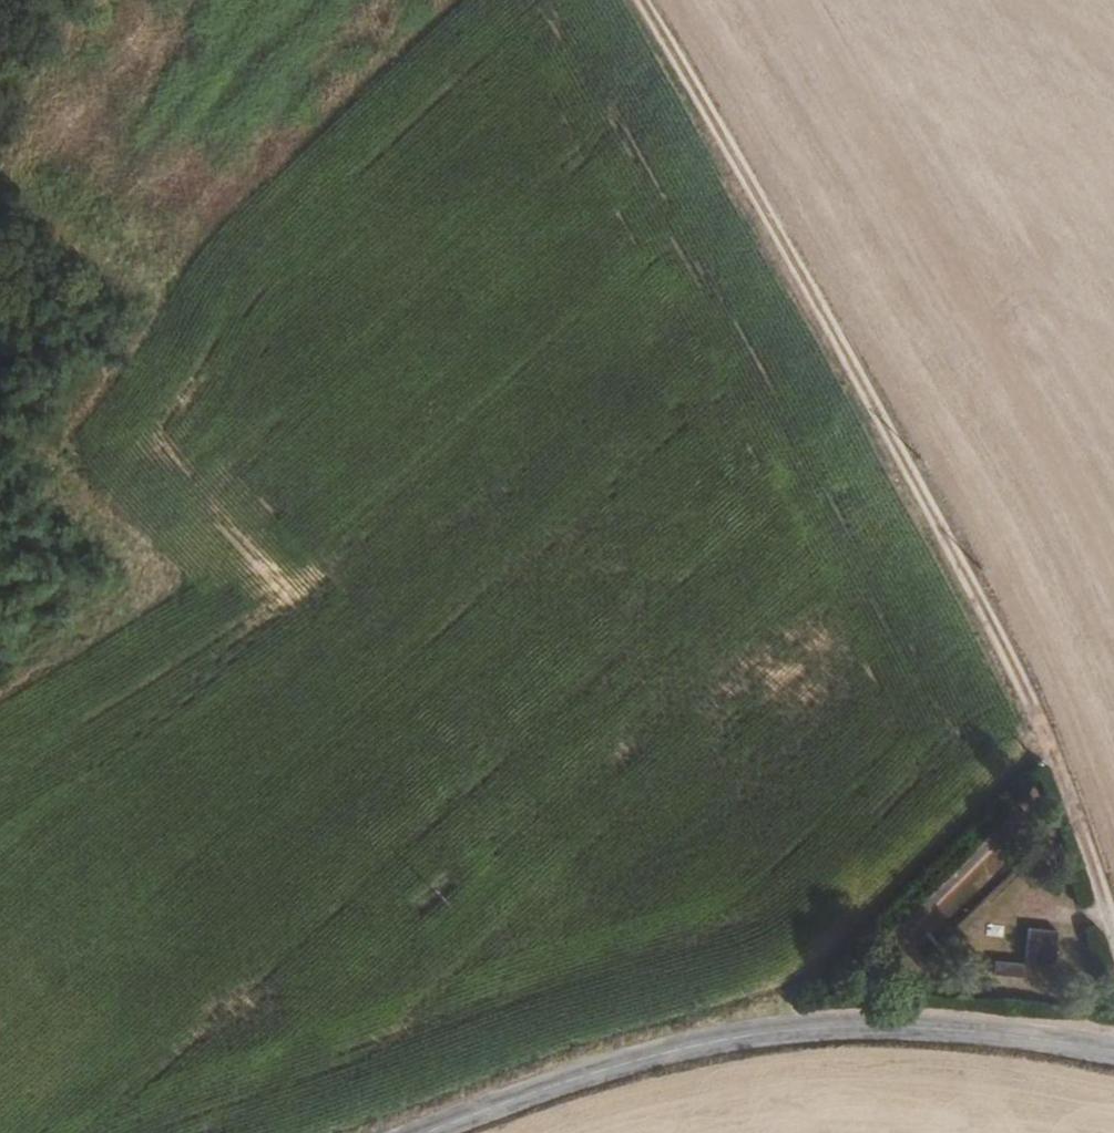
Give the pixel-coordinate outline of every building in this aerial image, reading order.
[(1065,970),(1067,931),(1038,930),(1035,966),(1038,969),(1065,970)] [(1038,979),(1038,969),(1035,966),(1007,965),(1006,977),(1038,979)]
